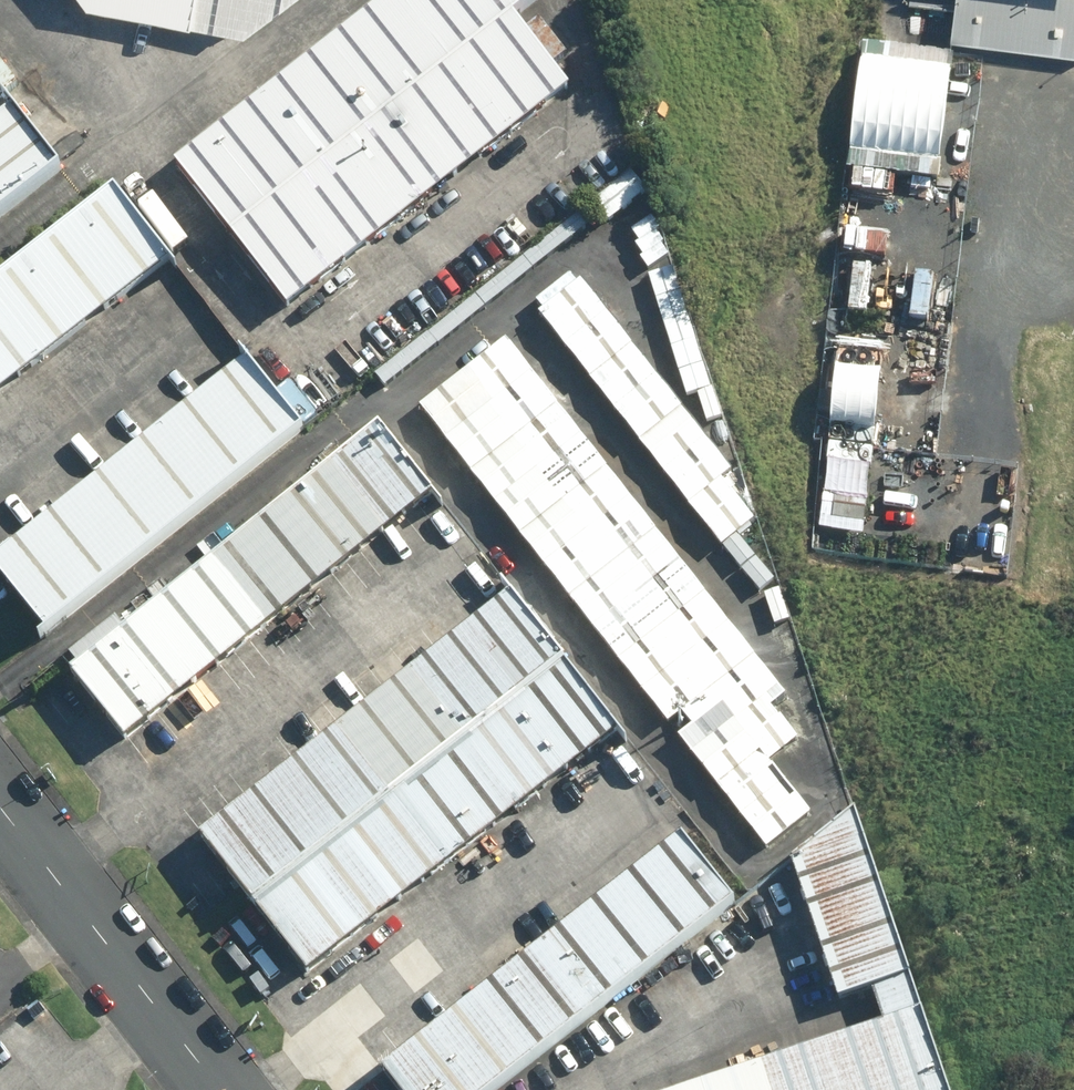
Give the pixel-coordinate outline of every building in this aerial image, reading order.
[(93,1),(248,26),(284,0),(93,0),(93,1)] [(176,168),(287,311),(573,91),(517,19),(538,2),(537,0),(395,0),(176,168)] [(958,32),(1073,49),(1073,0),(963,0),(958,32)] [(62,174),(16,114),(0,126),(0,221),(62,174)] [(593,198),(608,218),(646,188),(630,168),(593,198)] [(101,196),(0,274),(0,397),(160,273),(101,196)] [(374,371),(384,383),(589,221),(579,209),(374,371)] [(672,264),(649,271),(686,392),(697,389),(710,385),(672,264)] [(576,278),(570,270),(536,297),(542,305),(576,278)] [(542,305),(536,309),(720,543),(722,542),(736,531),(755,516),(724,481),(736,472),(580,275),(576,278),(542,305)] [(786,691),(505,334),(418,401),(667,719),(681,708),(691,721),(677,732),(765,845),(811,809),(769,757),(797,734),(770,703),(786,691)] [(247,350),(0,544),(0,569),(51,628),(305,424),(247,350)] [(719,414),(710,385),(697,389),(706,419),(719,414)] [(434,491),(376,415),(68,663),(124,730),(434,491)] [(759,588),(774,576),(736,531),(722,542),(759,588)] [(510,585),(195,828),(304,968),(618,725),(510,585)] [(764,591),(774,621),(789,616),(779,586),(764,591)] [(853,804),(790,855),(837,1006),(869,996),(879,1026),(682,1089),(949,1089),(853,804)] [(681,828),(377,1062),(399,1089),(492,1089),(737,901),(681,828)]
